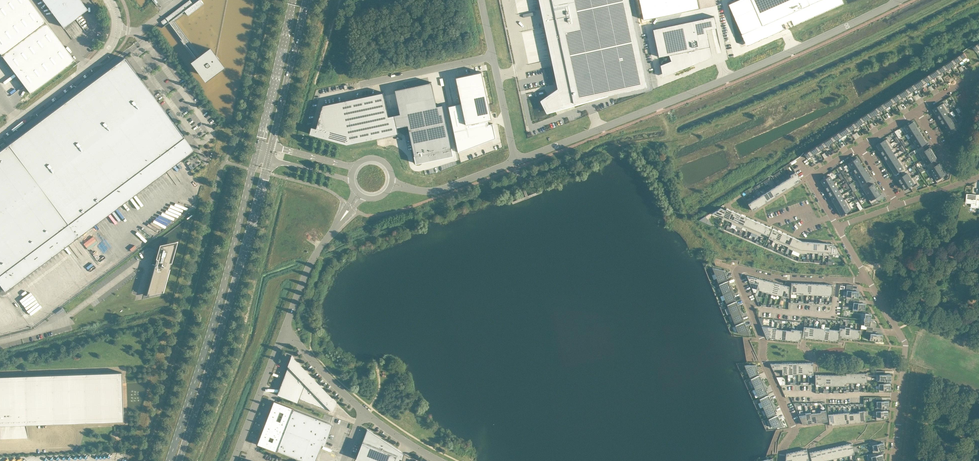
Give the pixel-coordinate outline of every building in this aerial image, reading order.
[(1,54),(0,55),(1,55),(45,22),(29,0),(0,0),(0,53),(1,54)] [(63,27),(87,9),(80,0),(43,0),(63,27)] [(166,17),(161,21),(165,25),(165,26),(168,23),(196,60),(194,62),(202,71),(205,76),(222,64),(216,55),(210,48),(200,55),(175,21),(186,12),(188,15),(204,3),(201,0),(198,0),(185,10),(182,6),(167,18),(166,17)] [(552,60),(557,82),(558,89),(554,91),(544,98),(543,100),(543,101),(543,103),(546,109),(547,111),(549,111),(551,111),(562,107),(574,102),(608,95),(647,87),(629,0),(539,0),(552,60)] [(643,19),(699,8),(698,0),(639,0),(643,19)] [(728,4),(742,34),(741,34),(746,46),(843,3),(842,0),(737,0),(728,4)] [(659,57),(669,55),(670,54),(673,61),(661,66),(663,74),(674,70),(674,71),(673,72),(695,63),(694,63),(693,62),(711,55),(710,46),(706,30),(717,27),(714,16),(653,29),(659,57)] [(1,55),(30,93),(74,60),(45,22),(1,55)] [(964,52),(956,57),(959,62),(967,57),(964,52)] [(0,150),(0,284),(5,291),(78,237),(194,150),(184,137),(124,57),(0,150)] [(956,57),(949,62),(952,67),(959,62),(956,57)] [(949,62),(941,67),(944,71),(952,67),(949,62)] [(941,67),(933,72),(936,76),(944,71),(941,67)] [(492,119),(482,72),(456,77),(461,103),(449,106),(458,152),(481,143),(496,138),(493,123),(488,124),(487,119),(492,119)] [(933,72),(926,76),(929,81),(936,76),(933,72)] [(926,76),(918,81),(921,86),(929,81),(926,76)] [(918,81),(910,86),(913,91),(921,86),(918,81)] [(400,114),(394,115),(397,127),(408,125),(414,155),(416,163),(453,155),(451,148),(442,105),(436,106),(431,82),(395,90),(400,114)] [(910,86),(903,91),(906,96),(913,91),(910,86)] [(903,91),(895,96),(898,100),(906,96),(903,91)] [(311,127),(310,134),(347,144),(376,138),(398,133),(397,127),(394,115),(388,116),(383,92),(323,105),(316,128),(311,127)] [(895,96),(888,100),(891,105),(898,100),(895,96)] [(888,100),(880,105),(883,110),(891,105),(888,100)] [(934,109),(933,109),(935,112),(937,114),(947,108),(944,102),(938,106),(936,107),(934,108),(934,109)] [(880,105),(872,110),(875,115),(883,110),(880,105)] [(947,108),(937,114),(940,119),(950,112),(947,108)] [(872,110),(865,115),(868,120),(875,115),(872,110)] [(950,112),(940,119),(943,124),(951,118),(953,117),(950,112)] [(865,115),(857,120),(860,124),(868,120),(865,115)] [(951,118),(943,124),(946,129),(954,123),(951,118)] [(857,120),(850,124),(853,129),(860,124),(857,120)] [(911,123),(905,127),(908,132),(917,127),(914,122),(913,122),(910,123),(911,123)] [(954,123),(946,129),(949,134),(952,132),(952,133),(955,131),(954,130),(960,127),(956,122),(954,123)] [(850,124),(842,129),(845,134),(853,129),(850,124)] [(908,132),(907,133),(911,138),(920,132),(917,127),(908,132)] [(842,129),(834,134),(837,139),(845,134),(842,129)] [(920,132),(911,138),(914,143),(923,137),(920,132)] [(834,134),(827,139),(830,144),(837,139),(834,134)] [(923,137),(914,143),(917,148),(916,149),(918,152),(923,148),(922,146),(927,142),(923,137)] [(877,145),(880,150),(891,144),(887,138),(880,143),(879,143),(877,144),(877,145)] [(827,139),(819,144),(822,148),(830,144),(827,139)] [(819,144),(812,148),(815,153),(822,148),(819,144)] [(891,144),(880,150),(883,155),(892,149),(892,150),(894,148),(891,144)] [(923,148),(918,152),(923,159),(933,153),(930,147),(925,151),(923,148)] [(812,148),(804,153),(807,158),(815,153),(812,148)] [(892,149),(883,155),(886,159),(894,154),(892,150),(892,149)] [(923,159),(922,160),(925,165),(926,165),(928,167),(933,164),(931,161),(937,158),(933,153),(923,159)] [(894,154),(886,159),(889,164),(897,159),(897,158),(894,154)] [(854,159),(846,164),(850,170),(851,169),(860,163),(857,158),(856,158),(856,157),(854,159)] [(897,159),(889,164),(892,168),(902,162),(899,157),(897,158),(897,159)] [(902,162),(892,168),(895,174),(900,171),(902,173),(907,170),(902,162)] [(860,163),(851,169),(854,174),(864,168),(860,163)] [(933,164),(928,167),(933,175),(943,168),(940,163),(935,166),(933,164)] [(854,174),(853,174),(856,180),(867,173),(864,168),(854,174)] [(943,168),(933,175),(937,183),(943,179),(941,177),(946,174),(943,168)] [(903,176),(898,179),(902,184),(912,177),(907,170),(902,173),(903,176)] [(795,172),(790,175),(791,176),(796,183),(801,180),(795,172)] [(867,173),(856,180),(859,184),(861,187),(867,184),(865,181),(870,178),(867,173)] [(790,175),(786,178),(787,179),(791,186),(796,183),(791,176),(790,175)] [(821,180),(821,181),(824,186),(833,181),(830,176),(824,179),(821,180)] [(912,177),(902,184),(905,189),(910,186),(912,189),(915,186),(918,185),(913,177),(912,177)] [(786,178),(781,181),(782,182),(786,189),(787,189),(791,186),(787,179),(786,178)] [(781,181),(777,184),(777,185),(781,192),(787,189),(786,189),(782,182),(781,181)] [(833,181),(824,186),(827,191),(835,186),(833,181)] [(867,184),(861,187),(866,195),(877,189),(873,183),(868,186),(867,184)] [(775,185),(771,188),(771,189),(776,196),(781,192),(777,185),(776,186),(775,185)] [(835,186),(827,191),(829,195),(838,190),(835,186)] [(771,188),(766,191),(767,192),(771,198),(771,199),(776,196),(771,189),(771,188)] [(877,189),(866,195),(872,205),(878,203),(876,200),(875,197),(880,194),(877,189)] [(838,190),(829,195),(832,200),(841,195),(842,195),(839,190),(838,190)] [(766,191),(761,194),(762,195),(766,201),(767,202),(771,199),(771,198),(767,192),(766,191)] [(966,200),(972,201),(971,203),(971,207),(978,208),(978,207),(978,201),(977,201),(977,194),(967,193),(966,200)] [(760,194),(757,196),(758,197),(762,204),(762,205),(767,202),(766,201),(762,195),(761,194),(760,194)] [(841,195),(832,200),(835,205),(844,200),(844,199),(841,195)] [(757,196),(752,199),(753,200),(757,207),(762,205),(762,204),(758,197),(757,196)] [(844,200),(835,205),(838,209),(848,203),(846,198),(844,199),(844,200)] [(752,199),(748,202),(748,203),(752,211),(757,207),(753,200),(752,199)] [(848,203),(838,209),(841,215),(841,214),(842,215),(844,214),(844,213),(852,209),(848,203)] [(720,208),(712,213),(722,217),(723,216),(726,208),(723,207),(721,208),(720,208)] [(722,217),(722,218),(727,220),(728,218),(731,210),(726,208),(723,216),(722,217)] [(728,218),(727,220),(732,222),(733,220),(736,213),(736,212),(731,210),(728,218)] [(732,222),(731,223),(737,226),(738,222),(741,215),(736,212),(736,213),(733,220),(732,222)] [(738,222),(737,226),(742,228),(742,227),(743,224),(746,217),(741,215),(738,222)] [(743,224),(742,227),(746,229),(747,229),(748,226),(751,219),(746,217),(743,224)] [(747,229),(746,230),(751,232),(753,229),(756,221),(751,219),(748,226),(747,229)] [(753,229),(751,232),(756,234),(758,231),(761,223),(756,221),(753,229)] [(758,231),(756,234),(761,236),(762,235),(763,233),(766,226),(766,225),(761,223),(758,231)] [(763,233),(762,235),(767,237),(768,235),(771,228),(766,225),(766,226),(763,233)] [(769,237),(768,238),(772,240),(773,240),(774,239),(774,240),(774,238),(778,231),(778,230),(772,228),(768,237),(769,237)] [(773,240),(773,241),(773,242),(778,244),(778,242),(779,240),(783,233),(783,232),(778,230),(778,231),(774,238),(774,240),(774,239),(773,240)] [(779,240),(778,242),(783,245),(784,242),(787,235),(788,235),(783,232),(783,233),(779,240)] [(784,242),(783,245),(788,247),(789,244),(792,237),(788,235),(787,235),(784,242)] [(788,247),(788,248),(793,250),(794,247),(797,239),(798,239),(792,237),(789,244),(788,247)] [(88,249),(97,242),(94,239),(85,245),(88,249)] [(794,247),(793,250),(800,253),(800,249),(802,241),(798,239),(797,239),(794,247)] [(178,241),(161,245),(156,265),(153,264),(152,265),(156,266),(147,295),(164,292),(170,270),(171,269),(170,269),(176,249),(178,241)] [(800,249),(800,253),(807,254),(807,251),(807,250),(808,242),(808,241),(802,241),(800,249)] [(828,253),(828,255),(833,255),(833,253),(840,254),(835,245),(834,245),(833,244),(829,243),(829,251),(828,253)] [(719,269),(712,267),(718,282),(727,278),(726,275),(725,273),(726,272),(726,271),(719,269)] [(747,275),(747,277),(749,282),(758,284),(759,278),(747,275)] [(762,290),(761,291),(766,293),(769,281),(764,280),(762,290)] [(728,281),(719,284),(723,293),(733,289),(732,286),(732,285),(730,286),(729,284),(728,281)] [(774,282),(771,294),(776,295),(777,294),(779,284),(774,282)] [(847,284),(846,290),(847,290),(846,298),(851,299),(851,297),(853,297),(858,297),(858,295),(858,292),(852,291),(852,290),(853,284),(847,284)] [(733,289),(723,293),(726,302),(735,299),(734,295),(733,293),(735,293),(734,293),(733,289)] [(851,299),(850,302),(853,303),(853,310),(857,311),(858,309),(860,310),(860,309),(864,309),(865,303),(857,303),(857,299),(851,299)] [(736,301),(727,305),(731,314),(741,310),(740,306),(738,306),(738,305),(736,301)] [(741,310),(731,314),(734,323),(743,319),(742,316),(741,314),(743,313),(741,310)] [(864,318),(864,320),(864,321),(864,325),(867,325),(866,330),(873,330),(873,327),(874,327),(875,327),(876,326),(876,325),(876,324),(876,323),(876,322),(875,322),(875,321),(874,321),(870,321),(871,314),(865,313),(865,318),(864,318)] [(744,322),(735,325),(738,333),(747,334),(751,335),(748,327),(748,326),(746,327),(746,325),(744,322)] [(761,325),(763,330),(766,337),(770,338),(771,327),(772,326),(771,326),(763,325),(761,325)] [(866,330),(866,333),(870,334),(870,340),(875,341),(875,340),(877,341),(877,340),(881,340),(882,335),(872,333),(873,330),(866,330)] [(300,398),(332,411),(333,412),(336,402),(337,402),(317,382),(292,355),(288,365),(289,365),(288,366),(280,388),(279,388),(281,389),(279,395),(277,394),(298,402),(300,398)] [(751,365),(744,365),(746,368),(748,373),(750,376),(758,373),(757,369),(756,367),(757,367),(756,364),(751,365)] [(885,371),(876,371),(876,374),(879,374),(879,380),(884,380),(884,381),(887,381),(887,380),(891,380),(891,374),(885,374),(885,371)] [(0,376),(0,425),(123,421),(121,372),(0,376)] [(760,375),(751,379),(755,388),(765,383),(763,380),(763,379),(762,380),(761,378),(760,375)] [(879,380),(878,380),(878,384),(879,384),(879,392),(883,392),(883,390),(886,390),(886,389),(890,389),(890,384),(884,384),(884,381),(884,380),(879,380)] [(765,383),(755,388),(759,397),(767,393),(766,389),(765,387),(766,387),(765,383)] [(768,395),(760,399),(761,402),(763,406),(764,408),(774,403),(772,400),(771,400),(770,399),(768,395)] [(882,398),(875,398),(876,401),(877,408),(881,408),(884,408),(884,407),(888,407),(888,401),(882,401),(882,398)] [(330,433),(333,424),(294,409),(294,408),(274,401),(265,424),(266,424),(263,431),(263,430),(258,444),(278,452),(278,451),(305,460),(316,460),(322,444),(325,445),(330,433)] [(774,403),(764,408),(764,409),(766,414),(767,417),(776,413),(775,409),(774,408),(775,407),(774,403)] [(877,408),(875,408),(875,411),(876,411),(876,420),(881,420),(881,417),(883,417),(888,417),(888,411),(881,411),(881,408),(877,408)] [(805,413),(798,414),(803,424),(807,424),(805,413)] [(777,415),(769,419),(769,420),(771,424),(772,427),(780,426),(784,426),(781,420),(780,420),(779,419),(777,415)] [(356,458),(364,460),(402,460),(404,453),(398,449),(388,443),(370,430),(369,432),(367,431),(356,458)] [(877,441),(869,442),(870,446),(871,445),(873,453),(876,452),(879,452),(878,450),(881,450),(880,449),(885,448),(883,443),(877,444),(877,441)] [(869,454),(870,457),(871,457),(872,460),(879,460),(884,460),(882,454),(876,456),(876,452),(873,453),(869,454)]
